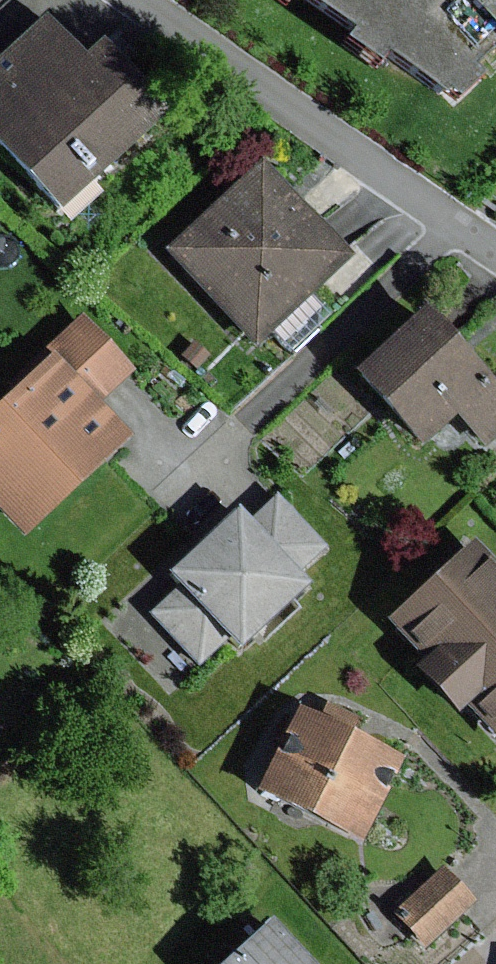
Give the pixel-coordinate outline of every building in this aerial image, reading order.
[(320,11),(328,0),(304,0),(320,11)] [(320,11),(348,32),(340,47),(375,70),(383,56),(455,105),(481,78),(471,70),(495,45),(495,35),(467,0),(328,0),(320,11)] [(495,35),(495,0),(467,0),(495,35)] [(0,59),(0,145),(61,212),(169,113),(103,41),(82,60),(44,19),(0,59)] [(261,163),(166,249),(254,346),(349,259),(261,163)] [(424,311),(354,374),(421,447),(456,415),(486,447),(495,438),(495,390),(424,311)] [(44,349),(50,356),(98,406),(135,370),(80,314),(44,349)] [(192,342),(180,357),(195,368),(207,354),(192,342)] [(0,404),(0,514),(25,539),(129,437),(98,406),(50,356),(0,404)] [(273,496),(245,522),(294,574),(322,547),(273,496)] [(236,511),(167,574),(177,585),(147,612),(197,666),(227,638),(238,650),(306,588),(294,574),(245,522),(236,511)] [(469,542),(383,622),(418,659),(409,668),(453,716),(464,706),(495,741),(495,570),(469,542)] [(400,761),(296,710),(255,792),(360,843),(400,761)] [(443,866),(394,911),(425,946),(474,901),(443,866)] [(265,924),(222,963),(303,963),(265,924)]
